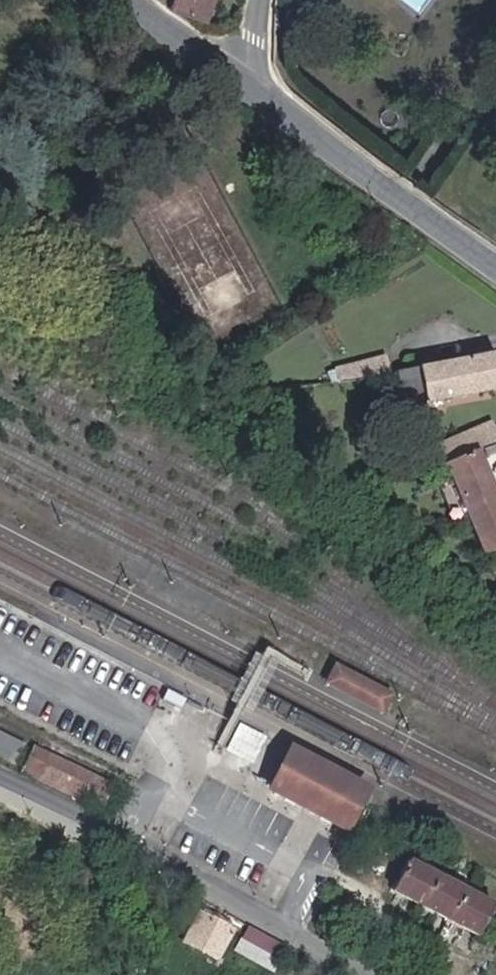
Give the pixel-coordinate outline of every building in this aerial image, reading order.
[(209,0),(169,0),(167,7),(183,14),(202,21),(209,0)] [(337,365),(340,380),(392,368),(389,353),(337,365)] [(434,398),(495,387),(495,353),(429,364),(434,398)] [(412,402),(434,398),(429,364),(395,369),(398,380),(407,383),(412,402)] [(495,445),(495,414),(475,421),(468,404),(437,418),(454,462),(495,445)] [(490,552),(495,550),(495,445),(454,462),(480,527),(490,552)] [(395,695),(335,665),(324,687),(384,717),(395,695)] [(0,722),(0,746),(24,758),(33,740),(0,722)] [(241,724),(234,739),(261,752),(269,739),(241,724)] [(265,795),(346,839),(374,790),(290,749),(265,795)] [(122,783),(46,750),(37,771),(113,803),(122,783)] [(410,861),(392,898),(479,944),(495,910),(495,906),(410,861)] [(205,907),(182,947),(221,969),(229,950),(271,974),(275,974),(287,952),(241,928),(205,907)]
